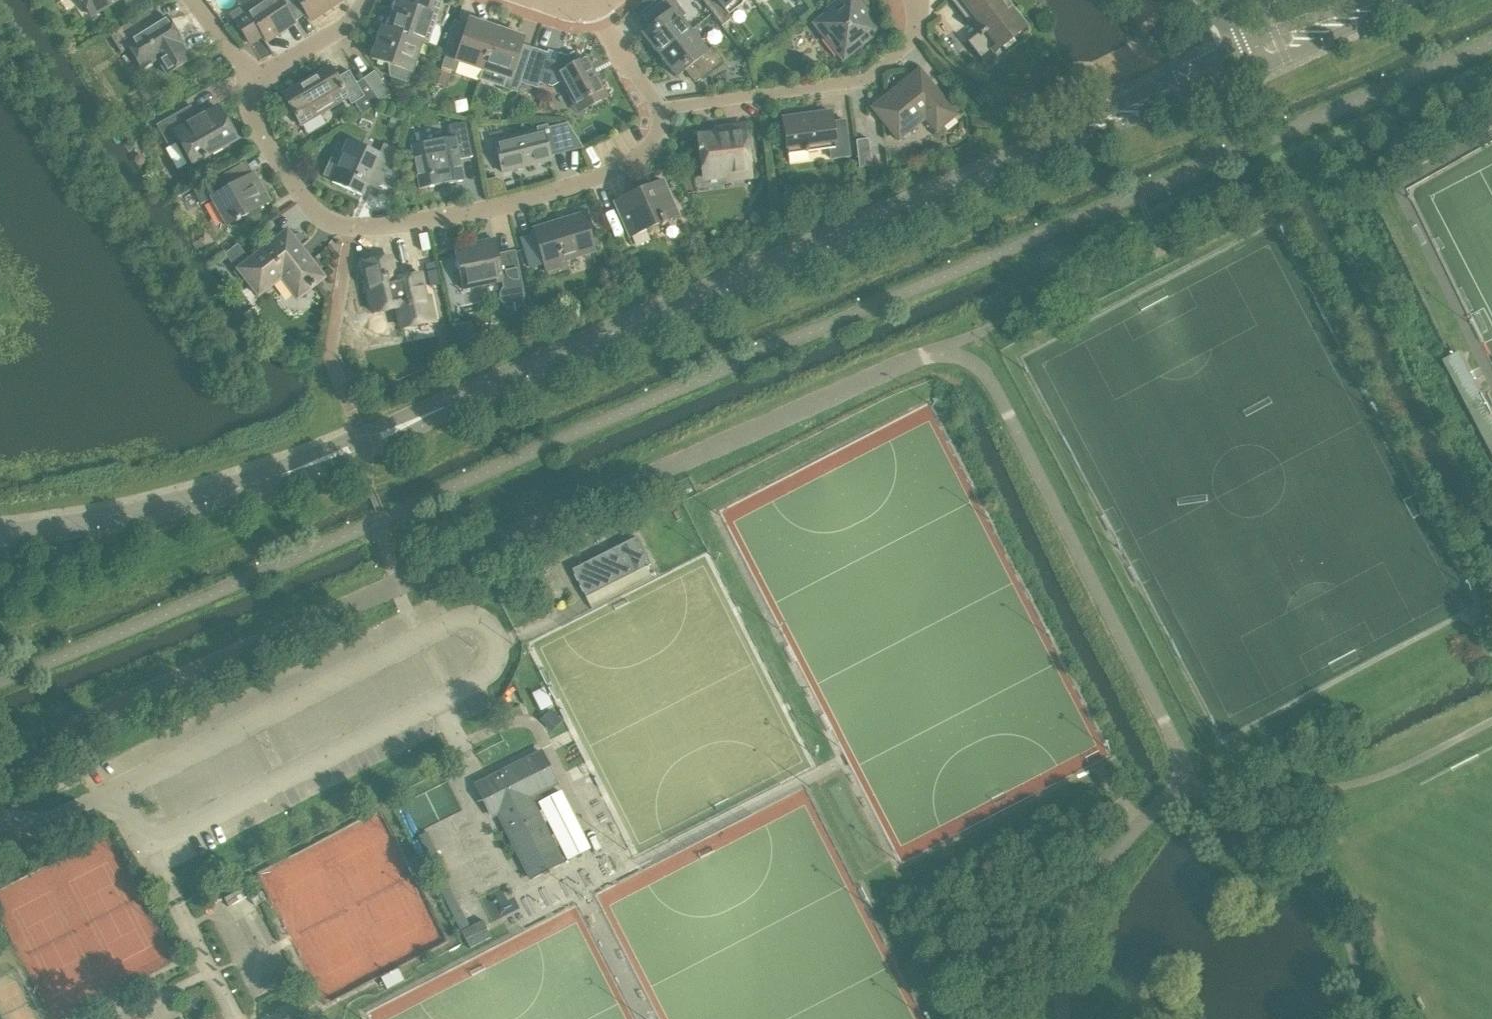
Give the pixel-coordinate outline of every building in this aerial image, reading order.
[(116,0),(82,0),(91,16),(116,0)] [(277,0),(253,0),(230,15),(233,19),(227,23),(234,34),(240,31),(249,43),(262,34),(266,41),(293,23),(277,0)] [(293,23),(305,14),(309,20),(340,0),(277,0),(293,23)] [(427,0),(407,0),(405,7),(396,4),(387,30),(387,31),(421,42),(421,43),(426,45),(433,25),(442,28),(449,7),(427,0)] [(679,6),(674,0),(665,0),(656,7),(664,16),(642,34),(659,56),(690,31),(673,10),(679,6)] [(722,26),(732,18),(729,15),(725,10),(737,1),(740,6),(748,0),(701,0),(722,26)] [(865,7),(859,0),(839,0),(830,7),(831,9),(813,24),(843,61),(880,31),(862,10),(865,7)] [(1028,27),(1006,0),(951,0),(978,34),(968,42),(983,60),(993,52),(994,54),(1028,27)] [(166,16),(156,22),(148,10),(109,34),(121,53),(129,48),(142,69),(157,59),(166,74),(191,59),(181,44),(182,43),(166,16)] [(481,71),(495,29),(469,20),(464,36),(452,32),(440,68),(442,68),(455,73),(458,63),(481,71)] [(387,31),(387,30),(381,28),(371,59),(395,67),(391,77),(406,82),(410,72),(411,73),(421,43),(421,42),(387,31)] [(519,83),(531,48),(520,45),(522,38),(495,29),(481,71),(506,79),(503,89),(517,93),(520,84),(519,83)] [(712,48),(706,52),(690,31),(659,56),(676,78),(686,70),(696,83),(722,61),(712,48)] [(588,99),(592,106),(607,98),(585,58),(578,62),(573,53),(566,57),(547,51),(547,53),(531,48),(519,83),(520,84),(537,89),(538,84),(551,88),(560,83),(574,107),(588,99)] [(348,71),(336,78),(330,68),(284,96),(285,98),(278,102),(284,112),(294,113),(300,124),(346,97),(351,105),(353,104),(361,114),(379,102),(378,102),(365,83),(358,88),(348,71)] [(936,132),(957,116),(919,70),(871,109),(898,141),(925,119),(936,132)] [(379,102),(389,94),(374,72),(363,79),(365,83),(378,102),(379,102)] [(192,165),(236,140),(217,107),(196,119),(189,107),(157,125),(167,143),(177,138),(192,165)] [(845,121),(832,123),(830,112),(783,118),(788,155),(830,150),(831,159),(850,157),(845,121)] [(458,160),(472,158),(465,123),(448,126),(450,139),(411,147),(419,190),(462,181),(458,160)] [(556,126),(547,128),(546,125),(536,128),(537,132),(494,143),(502,173),(550,161),(549,157),(563,154),(556,126)] [(728,181),(751,178),(744,126),(726,128),(727,132),(697,136),(702,176),(727,173),(728,181)] [(859,169),(872,167),(869,139),(856,141),(859,169)] [(380,187),(397,151),(383,145),(379,155),(350,142),(341,163),(330,158),(322,176),(333,181),(332,182),(361,195),(367,181),(380,187)] [(254,173),(237,183),(230,171),(194,191),(201,204),(211,199),(226,226),(270,201),(254,173)] [(631,237),(677,217),(661,182),(615,202),(631,237)] [(594,252),(592,246),(583,214),(533,229),(535,235),(521,239),(530,268),(544,264),(546,272),(564,267),(562,262),(594,252)] [(297,298),(324,277),(287,230),(276,239),(274,236),(254,252),(256,255),(237,269),(258,296),(281,278),(297,298)] [(514,253),(498,256),(495,240),(454,248),(462,289),(502,281),(503,289),(502,290),(501,292),(501,293),(500,295),(500,297),(500,298),(500,299),(500,301),(501,303),(502,304),(503,305),(504,306),(506,307),(508,308),(511,309),(512,309),(513,313),(514,312),(514,308),(516,308),(517,307),(519,306),(520,304),(521,303),(522,301),(522,299),(522,297),(522,296),(514,253)] [(421,274),(395,279),(390,257),(364,262),(374,314),(400,309),(403,327),(435,321),(430,296),(425,297),(421,274)] [(1441,362),(1491,457),(1491,415),(1469,372),(1459,353),(1450,357),(1441,362)] [(585,598),(637,571),(650,565),(636,537),(571,570),(585,598)] [(545,687),(534,692),(543,709),(554,703),(545,687)] [(540,752),(476,784),(492,817),(497,814),(530,878),(562,861),(557,847),(561,845),(568,859),(589,848),(561,792),(540,803),(543,809),(538,810),(531,797),(556,784),(540,752)]
